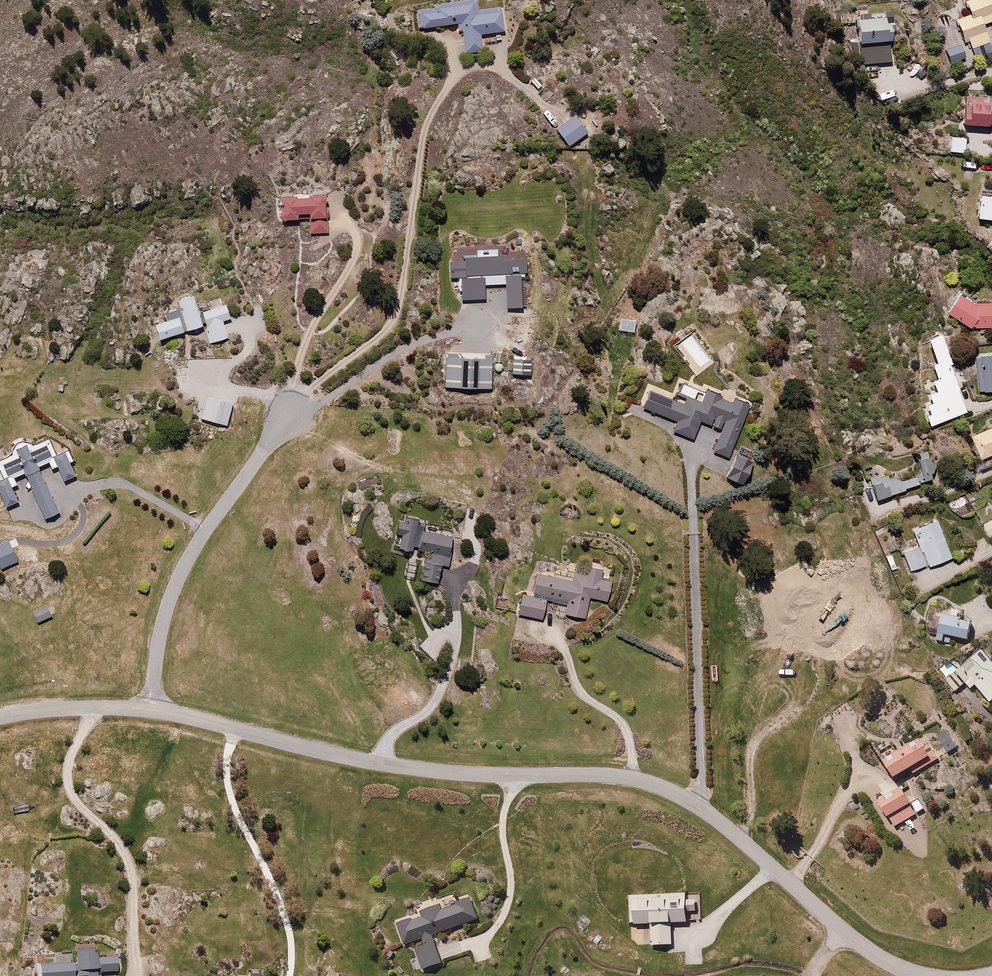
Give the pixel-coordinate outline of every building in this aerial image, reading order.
[(434,3),(434,9),(417,11),(418,29),(457,25),(458,32),(463,32),(465,51),(482,49),(480,34),(505,32),(503,7),(478,9),(477,0),(465,0),(434,3)] [(966,1),(971,15),(956,20),(963,41),(968,39),(975,57),(991,51),(991,47),(984,25),(991,22),(991,0),(970,0),(966,1)] [(892,16),(858,19),(860,43),(862,64),(892,61),(890,41),(894,41),(892,16)] [(961,45),(946,50),(951,63),(966,57),(961,45)] [(965,94),(962,123),(991,126),(991,97),(965,94)] [(575,116),(556,130),(569,147),(588,133),(575,116)] [(965,138),(949,135),(947,150),(963,152),(965,138)] [(293,195),(279,196),(281,222),(298,221),(298,214),(308,213),(310,233),(327,232),(325,193),(312,194),(311,186),(293,187),(293,195)] [(978,195),(975,217),(991,219),(991,197),(978,195)] [(477,257),(465,257),(465,262),(451,262),(451,278),(461,277),(462,300),(486,299),(486,286),(505,285),(507,308),(522,308),(520,274),(525,273),(525,258),(500,259),(500,256),(499,256),(498,249),(477,249),(477,257)] [(182,316),(154,324),(159,340),(207,326),(212,343),(229,338),(224,322),(232,320),(227,303),(201,311),(196,294),(178,299),(182,316)] [(947,313),(971,329),(991,328),(991,303),(976,304),(959,294),(947,313)] [(636,320),(620,318),(619,330),(634,333),(636,320)] [(954,365),(943,334),(929,339),(937,363),(932,365),(938,380),(925,385),(933,409),(926,412),(931,427),(968,415),(951,366),(954,365)] [(459,357),(459,352),(445,352),(444,388),(492,390),(493,353),(484,353),(484,357),(459,357)] [(976,356),(980,392),(991,391),(991,355),(976,356)] [(531,358),(512,358),(512,375),(531,375),(531,358)] [(695,438),(700,422),(722,429),(714,452),(732,458),(751,404),(735,399),(733,403),(719,398),(720,395),(707,390),(703,403),(684,396),(682,403),(649,392),(643,409),(678,420),(674,431),(695,438)] [(233,404),(208,397),(201,419),(227,426),(233,404)] [(991,457),(991,428),(974,436),(984,461),(991,457)] [(24,436),(18,437),(14,440),(13,442),(15,444),(12,449),(12,454),(0,460),(0,469),(4,477),(0,479),(0,489),(8,506),(19,500),(12,486),(17,484),(14,479),(23,474),(45,519),(60,511),(39,468),(48,464),(50,469),(57,466),(64,481),(76,475),(70,463),(75,461),(69,447),(57,453),(49,437),(33,445),(29,442),(25,441),(24,436)] [(871,487),(877,501),(932,479),(930,473),(936,471),(928,451),(915,456),(921,471),(915,473),(916,475),(900,482),(897,476),(871,487)] [(750,460),(735,454),(726,478),(741,484),(750,460)] [(447,568),(454,537),(416,528),(418,520),(407,517),(406,522),(399,520),(396,530),(402,531),(398,547),(412,550),(413,547),(427,550),(421,578),(438,582),(441,567),(447,568)] [(953,558),(937,520),(913,531),(919,546),(904,552),(912,571),(928,564),(929,568),(953,558)] [(0,544),(0,566),(2,571),(18,563),(7,541),(0,544)] [(892,554),(886,557),(892,571),(898,568),(892,554)] [(571,581),(535,573),(531,593),(522,591),(518,612),(543,617),(547,600),(567,604),(565,613),(587,617),(591,597),(606,600),(610,580),(601,578),(603,571),(585,567),(584,575),(572,573),(571,581)] [(46,605),(32,612),(37,624),(52,617),(46,605)] [(974,620),(943,611),(935,639),(944,642),(946,635),(968,642),(974,620)] [(975,685),(991,703),(991,702),(991,662),(982,651),(956,674),(970,690),(975,685)] [(947,731),(938,736),(948,753),(957,748),(947,731)] [(931,756),(918,738),(884,761),(897,779),(931,756)] [(917,814),(902,789),(880,803),(895,827),(917,814)] [(689,893),(629,894),(630,925),(652,924),(653,945),(674,945),(674,922),(689,922),(689,893)] [(445,963),(434,935),(479,919),(472,899),(443,910),(441,905),(424,911),(426,917),(413,921),(412,918),(398,924),(406,946),(414,942),(425,971),(445,963)] [(41,962),(41,975),(98,975),(98,973),(119,972),(118,956),(97,957),(97,948),(75,949),(76,961),(41,962)]
